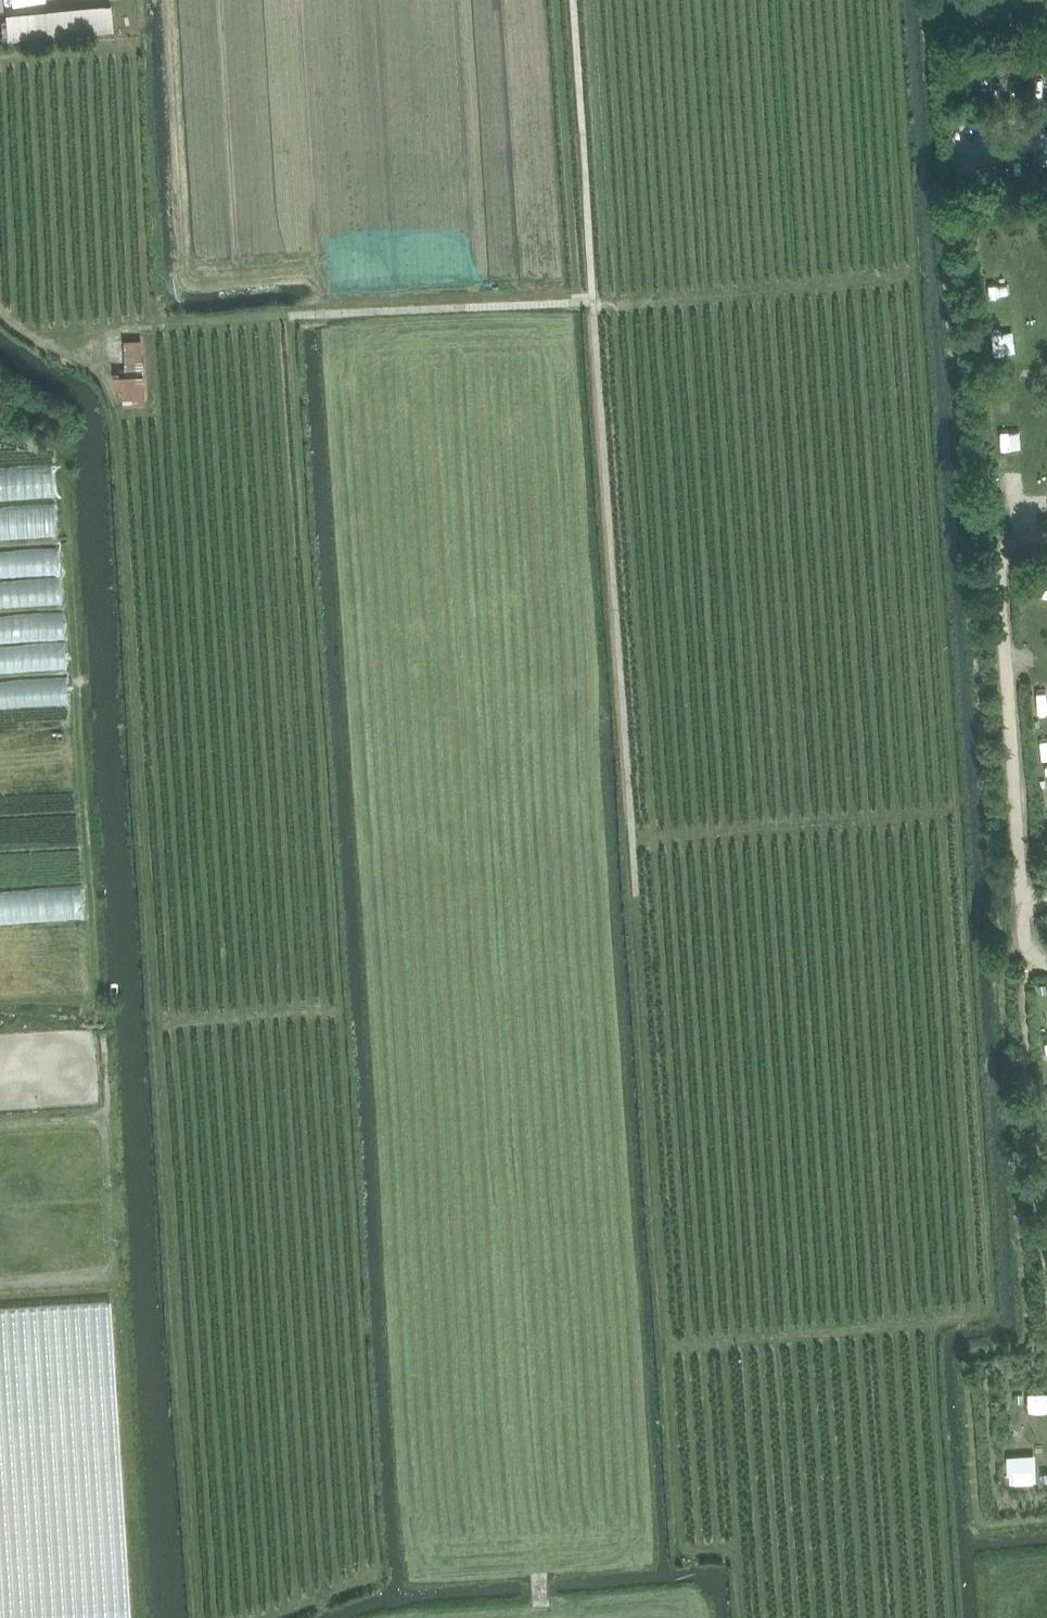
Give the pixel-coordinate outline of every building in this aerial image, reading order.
[(991,302),(1011,303),(1012,290),(991,289),(991,302)] [(148,328),(108,328),(109,354),(148,353),(148,328)] [(122,361),(123,386),(149,385),(149,360),(122,361)] [(1040,704),(1046,702),(1046,682),(1035,685),(1040,704)] [(1037,1447),(1038,1434),(1022,1433),(1021,1446),(1037,1447)]
